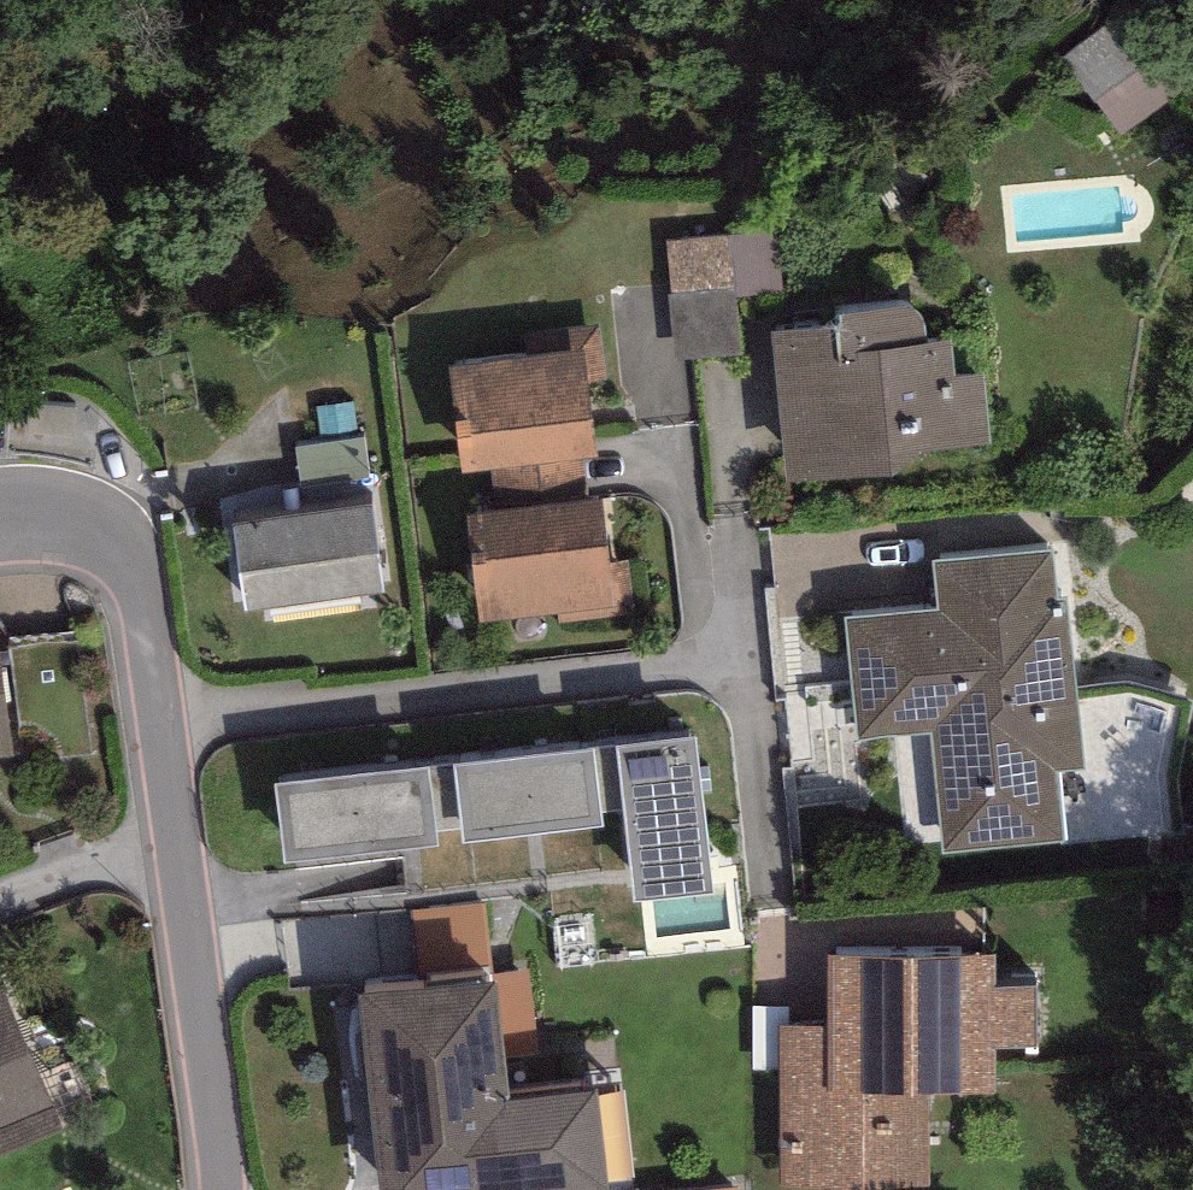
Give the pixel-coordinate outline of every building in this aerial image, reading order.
[(1116,16),(1063,56),(1124,136),(1176,95),(1116,16)] [(736,288),(737,296),(786,292),(781,229),(731,233),(736,288)] [(731,233),(667,240),(673,294),(736,288),(731,233)] [(673,294),(669,294),(674,357),(741,351),(737,296),(736,288),(673,294)] [(838,330),(772,333),(788,483),(894,476),(917,453),(991,444),(984,374),(955,377),(951,340),(927,344),(924,320),(920,315),(915,310),(910,307),(835,317),(838,330)] [(529,357),(447,368),(460,474),(491,470),(583,459),(598,457),(589,383),(609,381),(601,324),(526,333),(529,357)] [(366,438),(295,448),(301,489),(372,479),(366,438)] [(588,502),(583,459),(491,470),(497,514),(588,502)] [(497,514),(466,517),(479,625),(557,616),(558,625),(634,616),(627,562),(609,564),(601,501),(588,502),(497,514)] [(371,504),(233,524),(246,611),(384,591),(371,504)] [(1050,547),(932,560),(937,609),(846,619),(859,740),(933,732),(947,855),(1067,842),(1059,775),(1087,772),(1068,598),(1056,599),(1050,547)] [(13,756),(0,654),(0,757),(13,756)] [(696,739),(618,747),(598,749),(604,812),(625,810),(634,901),(711,893),(696,739)] [(598,749),(454,764),(462,829),(464,842),(607,829),(604,812),(598,749)] [(438,842),(436,833),(462,829),(454,764),(428,767),(274,786),(284,863),(438,842)] [(485,902),(412,911),(421,990),(494,982),(493,974),(485,902)] [(828,956),(828,1026),(780,1026),(780,1189),(885,1189),(930,1189),(930,1093),(997,1092),(997,1047),(1035,1047),(1035,989),(997,989),(996,956),(828,956)] [(528,970),(493,974),(494,982),(498,982),(507,1059),(538,1055),(528,970)] [(380,1189),(609,1189),(599,1090),(510,1099),(507,1059),(498,982),(494,982),(421,990),(359,996),(380,1189)] [(61,1128),(0,983),(0,1153),(61,1128)]
